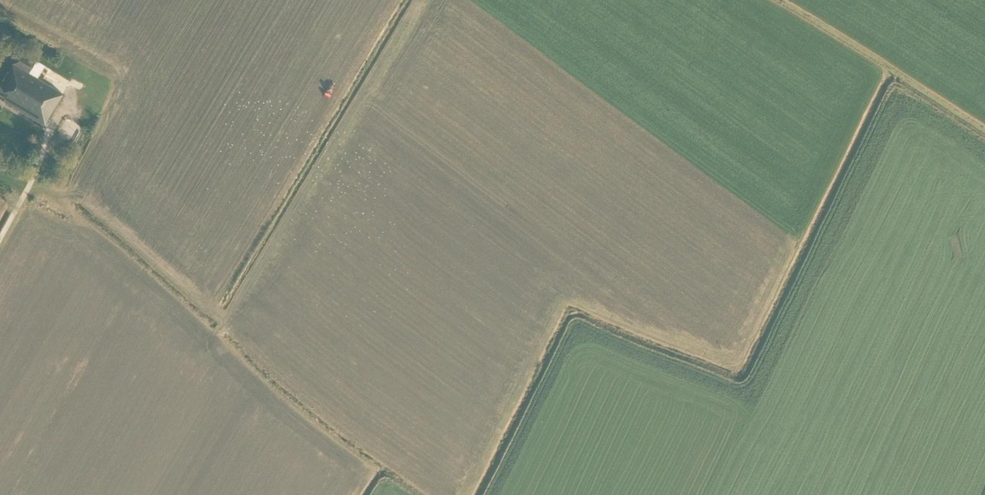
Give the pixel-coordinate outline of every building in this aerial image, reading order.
[(70,80),(30,56),(29,57),(20,52),(2,81),(0,80),(0,95),(6,98),(4,101),(43,124),(61,93),(62,94),(70,80)]
